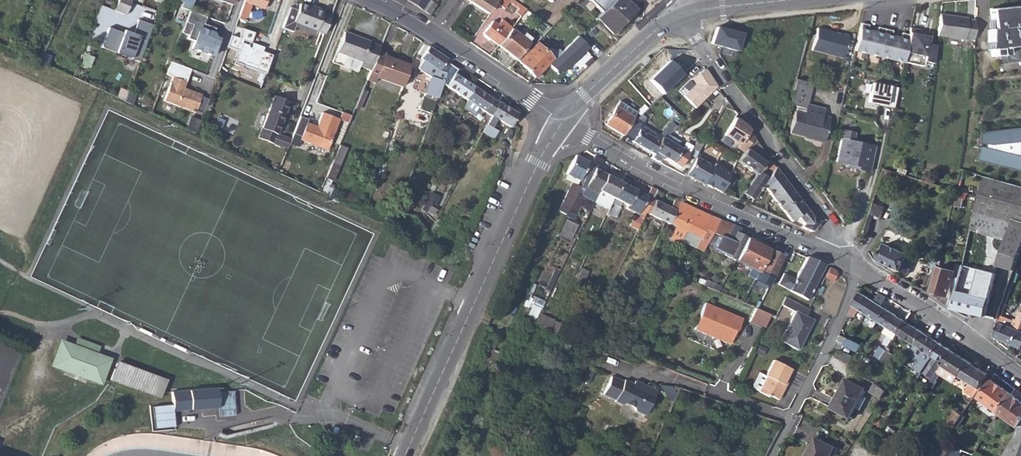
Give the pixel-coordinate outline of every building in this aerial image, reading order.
[(127,16),(130,7),(133,0),(119,0),(115,11),(127,16)] [(193,0),(183,0),(180,7),(189,11),(193,0)] [(244,3),(243,3),(240,12),(239,15),(246,17),(250,4),(264,9),(267,0),(245,0),(244,3)] [(407,0),(429,15),(437,4),(436,3),(431,0),(407,0)] [(488,13),(497,0),(468,0),(488,13)] [(498,3),(505,8),(509,2),(511,0),(500,0),(498,3)] [(509,2),(520,10),(522,7),(513,0),(511,0),(509,2)] [(589,1),(603,13),(615,0),(590,0),(589,1)] [(595,20),(610,35),(636,11),(625,0),(615,0),(603,13),(595,20)] [(315,9),(308,6),(299,3),(292,20),(324,33),(331,15),(323,12),(324,9),(316,6),(315,9)] [(520,10),(517,14),(521,17),(526,10),(522,7),(520,10)] [(1008,58),(1009,63),(1020,62),(1020,7),(989,10),(992,30),(988,31),(988,51),(996,60),(1008,58)] [(206,18),(189,12),(181,33),(188,36),(187,39),(194,42),(191,49),(212,57),(219,40),(215,39),(213,34),(215,29),(203,25),(206,18)] [(941,14),(938,36),(966,40),(966,39),(974,40),(975,21),(968,20),(968,18),(941,14)] [(483,33),(499,45),(511,29),(512,29),(501,20),(497,25),(493,22),(483,33)] [(150,26),(140,22),(136,34),(124,30),(123,31),(110,27),(104,46),(138,58),(150,26)] [(856,50),(868,53),(873,32),(868,30),(865,30),(865,27),(869,28),(870,25),(862,23),(856,50)] [(742,34),(716,27),(711,43),(738,50),(742,34)] [(880,56),(886,29),(879,27),(878,30),(882,31),(881,34),(878,33),(873,32),(868,53),(880,56)] [(818,28),(813,50),(844,57),(850,36),(818,28)] [(910,34),(907,52),(904,62),(924,66),(925,61),(934,63),(937,45),(929,44),(930,37),(924,36),(919,34),(920,31),(920,29),(912,28),(910,34)] [(511,29),(499,45),(518,61),(520,60),(533,46),(511,29)] [(880,56),(892,59),(897,37),(892,36),(889,35),(889,33),(893,34),(894,30),(886,29),(880,56)] [(343,33),(336,53),(346,57),(342,68),(357,73),(359,68),(369,72),(376,54),(377,51),(379,48),(369,44),(368,43),(343,33)] [(897,37),(892,59),(904,62),(907,52),(910,34),(903,33),(902,36),(906,37),(905,39),(901,38),(897,37)] [(520,60),(518,61),(535,77),(552,60),(553,60),(562,52),(559,50),(557,52),(552,48),(546,53),(536,44),(533,46),(520,60)] [(449,61),(428,46),(419,59),(419,60),(429,66),(434,69),(432,75),(431,75),(427,88),(439,91),(441,85),(448,64),(449,61)] [(41,54),(37,62),(45,66),(49,57),(41,54)] [(367,77),(366,79),(374,82),(376,77),(402,87),(409,65),(383,56),(382,56),(376,54),(369,72),(367,77)] [(674,58),(669,64),(677,72),(689,61),(684,55),(677,61),(674,58)] [(429,66),(419,60),(418,65),(420,69),(425,72),(429,66)] [(190,69),(170,62),(165,76),(172,79),(163,102),(194,114),(201,96),(187,91),(186,93),(182,91),(183,89),(190,69)] [(448,64),(441,85),(448,90),(456,95),(465,101),(473,88),(471,86),(454,76),(456,69),(448,64)] [(716,86),(703,69),(690,79),(694,85),(683,97),(695,108),(716,86)] [(796,78),(789,104),(797,107),(805,109),(811,82),(796,78)] [(899,87),(874,82),(871,100),(895,105),(899,87)] [(473,88),(465,101),(467,102),(482,111),(485,113),(481,119),(483,121),(482,123),(485,125),(497,102),(473,88)] [(362,89),(354,107),(358,109),(366,91),(362,89)] [(456,95),(448,90),(446,94),(453,99),(456,95)] [(258,138),(287,149),(290,140),(277,134),(289,102),(274,96),(258,138)] [(435,102),(433,108),(439,110),(443,99),(437,97),(435,102)] [(433,108),(435,102),(422,98),(417,110),(431,115),(433,108)] [(482,111),(467,102),(463,110),(478,119),(482,111)] [(485,125),(481,133),(493,139),(498,131),(490,127),(494,118),(509,127),(517,115),(516,113),(498,102),(497,102),(485,125)] [(605,126),(623,135),(633,117),(635,112),(618,102),(605,126)] [(791,133),(806,137),(807,133),(826,138),(831,118),(823,116),(824,110),(806,105),(805,109),(797,107),(791,133)] [(349,121),(351,114),(343,111),(341,118),(349,121)] [(299,117),(292,134),(300,137),(299,140),(326,151),(338,120),(321,113),(316,128),(306,124),(307,120),(299,117)] [(739,144),(749,130),(744,123),(736,117),(725,133),(733,139),(733,140),(739,144)] [(226,125),(222,136),(237,142),(242,130),(226,125)] [(1020,170),(1020,127),(980,131),(978,142),(983,143),(982,146),(979,146),(976,160),(1020,170)] [(632,141),(654,154),(662,137),(657,133),(655,133),(652,137),(638,129),(632,141)] [(739,144),(738,147),(744,152),(754,137),(749,130),(739,144)] [(838,161),(847,164),(860,167),(859,170),(870,172),(875,147),(854,142),(856,134),(845,131),(838,161)] [(807,133),(806,137),(825,142),(826,138),(807,133)] [(654,154),(652,158),(660,163),(663,157),(682,167),(689,153),(665,138),(662,137),(654,154)] [(744,152),(738,161),(756,174),(757,172),(762,166),(768,156),(754,137),(744,152)] [(694,156),(696,158),(703,145),(697,142),(693,149),(696,150),(695,153),(694,156)] [(339,144),(332,161),(339,164),(346,147),(339,144)] [(575,154),(565,174),(567,174),(578,180),(579,180),(588,161),(575,154)] [(595,155),(591,163),(599,167),(603,160),(595,155)] [(756,174),(744,194),(754,200),(764,184),(775,166),(768,156),(762,166),(767,169),(763,176),(757,172),(756,174)] [(714,167),(696,158),(687,175),(704,185),(705,184),(714,167)] [(332,161),(326,176),(333,179),(339,164),(332,161)] [(716,164),(714,167),(705,184),(713,187),(714,187),(723,193),(732,173),(716,164)] [(773,198),(789,185),(775,166),(764,184),(765,187),(773,198)] [(581,194),(593,200),(598,190),(606,175),(595,168),(581,194)] [(885,169),(883,176),(892,179),(894,171),(885,169)] [(567,174),(564,179),(572,182),(575,184),(578,180),(567,174)] [(606,175),(598,190),(613,198),(620,182),(606,175)] [(977,213),(1020,225),(1020,186),(987,176),(981,198),(977,213)] [(572,182),(562,203),(570,206),(580,186),(575,184),(572,182)] [(620,182),(613,198),(621,202),(627,205),(635,190),(620,182)] [(789,185),(773,198),(782,211),(784,210),(793,222),(798,218),(807,209),(789,185)] [(627,205),(626,207),(637,213),(636,215),(634,214),(629,224),(634,227),(633,230),(636,231),(644,215),(645,212),(652,199),(657,190),(651,186),(646,196),(635,190),(627,205)] [(431,190),(422,209),(434,214),(443,195),(431,190)] [(958,192),(957,197),(965,200),(967,194),(958,192)] [(613,198),(610,202),(619,206),(621,202),(613,198)] [(652,199),(645,212),(663,221),(669,224),(680,201),(675,199),(670,208),(652,199)] [(680,201),(669,224),(674,226),(666,241),(671,243),(673,240),(677,242),(679,243),(685,232),(680,229),(685,218),(688,219),(694,208),(680,201)] [(610,202),(605,214),(608,216),(609,214),(615,217),(619,207),(619,206),(610,202)] [(562,203),(559,210),(566,214),(570,206),(562,203)] [(685,232),(679,243),(682,245),(683,243),(702,252),(712,234),(720,220),(714,217),(694,208),(688,219),(685,218),(680,229),(685,232)] [(807,209),(798,218),(803,224),(802,229),(812,233),(819,226),(807,209)] [(964,265),(998,274),(1001,263),(1017,267),(1020,256),(1020,225),(977,213),(964,265)] [(644,215),(636,231),(639,233),(640,230),(642,231),(644,226),(645,223),(644,222),(647,217),(644,215)] [(720,220),(712,234),(727,240),(728,236),(734,225),(720,220)] [(734,225),(728,236),(733,239),(724,255),(735,261),(747,239),(739,234),(742,228),(734,225)] [(747,239),(735,261),(751,269),(758,273),(770,251),(747,239)] [(885,245),(878,260),(902,272),(902,270),(909,273),(915,259),(885,245)] [(758,273),(756,277),(770,284),(784,258),(770,251),(758,273)] [(777,284),(789,290),(807,299),(825,265),(806,257),(795,279),(783,273),(777,284)] [(681,276),(684,277),(687,279),(694,267),(688,263),(681,276)] [(938,264),(930,295),(948,306),(953,287),(958,288),(963,271),(948,267),(938,264)] [(958,288),(953,308),(971,318),(973,314),(987,317),(988,313),(998,274),(964,265),(963,271),(958,288)] [(830,267),(824,277),(833,281),(837,273),(836,270),(830,267)] [(737,297),(736,299),(743,303),(756,277),(758,273),(751,269),(737,297)] [(580,270),(575,280),(582,283),(585,277),(587,273),(580,270)] [(706,280),(703,285),(714,290),(715,286),(713,285),(714,283),(706,280)] [(861,292),(848,317),(851,318),(853,315),(856,317),(860,310),(866,313),(874,300),(861,292)] [(536,320),(544,299),(528,293),(520,314),(536,320)] [(874,300),(866,313),(879,322),(887,309),(882,305),(886,297),(879,293),(875,301),(874,300)] [(797,311),(782,339),(798,348),(813,320),(806,316),(810,309),(808,308),(786,296),(782,304),(797,311)] [(729,344),(733,336),(734,332),(737,333),(742,319),(705,303),(694,329),(729,344)] [(765,327),(772,314),(756,306),(750,319),(765,327)] [(887,309),(879,322),(887,327),(897,334),(906,320),(887,309)] [(994,337),(1013,346),(1019,335),(1020,329),(1020,310),(1018,318),(1015,317),(1014,319),(1003,315),(994,337)] [(539,314),(535,324),(550,330),(554,321),(539,314)] [(906,320),(897,334),(915,345),(924,332),(906,320)] [(887,327),(883,333),(893,339),(897,334),(887,327)] [(941,343),(924,332),(915,345),(908,356),(917,362),(913,368),(923,374),(935,353),(941,343)] [(861,345),(848,338),(844,345),(858,352),(861,345)] [(489,339),(479,359),(488,374),(492,367),(487,364),(492,353),(488,349),(491,341),(489,339)] [(935,353),(923,374),(932,380),(951,350),(941,343),(935,353)] [(61,345),(53,367),(101,385),(109,362),(61,345)] [(875,355),(881,359),(886,351),(880,347),(875,355)] [(840,350),(836,357),(849,364),(853,357),(840,350)] [(932,380),(928,386),(932,388),(940,377),(942,378),(948,369),(960,377),(969,361),(951,350),(932,380)] [(886,351),(881,359),(888,364),(893,355),(886,351)] [(787,387),(785,382),(787,380),(793,368),(776,360),(767,376),(768,377),(761,391),(771,396),(772,394),(780,398),(787,387)] [(969,361),(960,377),(971,383),(965,392),(974,397),(989,374),(969,361)] [(117,365),(111,382),(161,401),(167,384),(117,365)] [(634,410),(644,415),(656,391),(639,383),(638,385),(632,383),(631,384),(624,380),(622,382),(610,377),(603,394),(614,400),(614,401),(621,404),(624,403),(632,406),(634,410)] [(845,379),(830,408),(849,417),(863,389),(845,379)] [(978,397),(999,412),(1011,393),(991,379),(978,397)] [(874,383),(869,392),(880,399),(885,390),(874,383)] [(218,390),(172,394),(174,412),(220,409),(218,390)] [(999,412),(1016,424),(1014,427),(1019,430),(1020,427),(1020,400),(1011,393),(999,412)] [(946,427),(952,431),(963,415),(956,411),(946,427)] [(952,431),(952,433),(955,435),(968,414),(965,412),(963,415),(952,431)] [(1002,455),(1020,455),(1020,434),(1017,433),(1002,455)] [(833,447),(814,438),(805,455),(828,455),(833,447)] [(945,443),(941,449),(947,453),(951,446),(945,443)]
